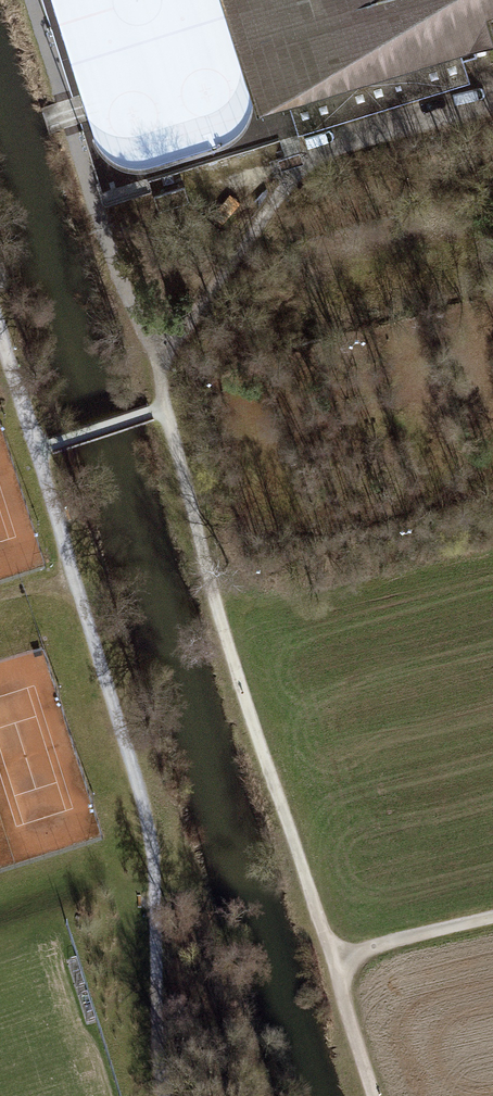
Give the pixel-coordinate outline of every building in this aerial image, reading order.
[(261,117),(492,44),(492,0),(224,0),(261,117)]
